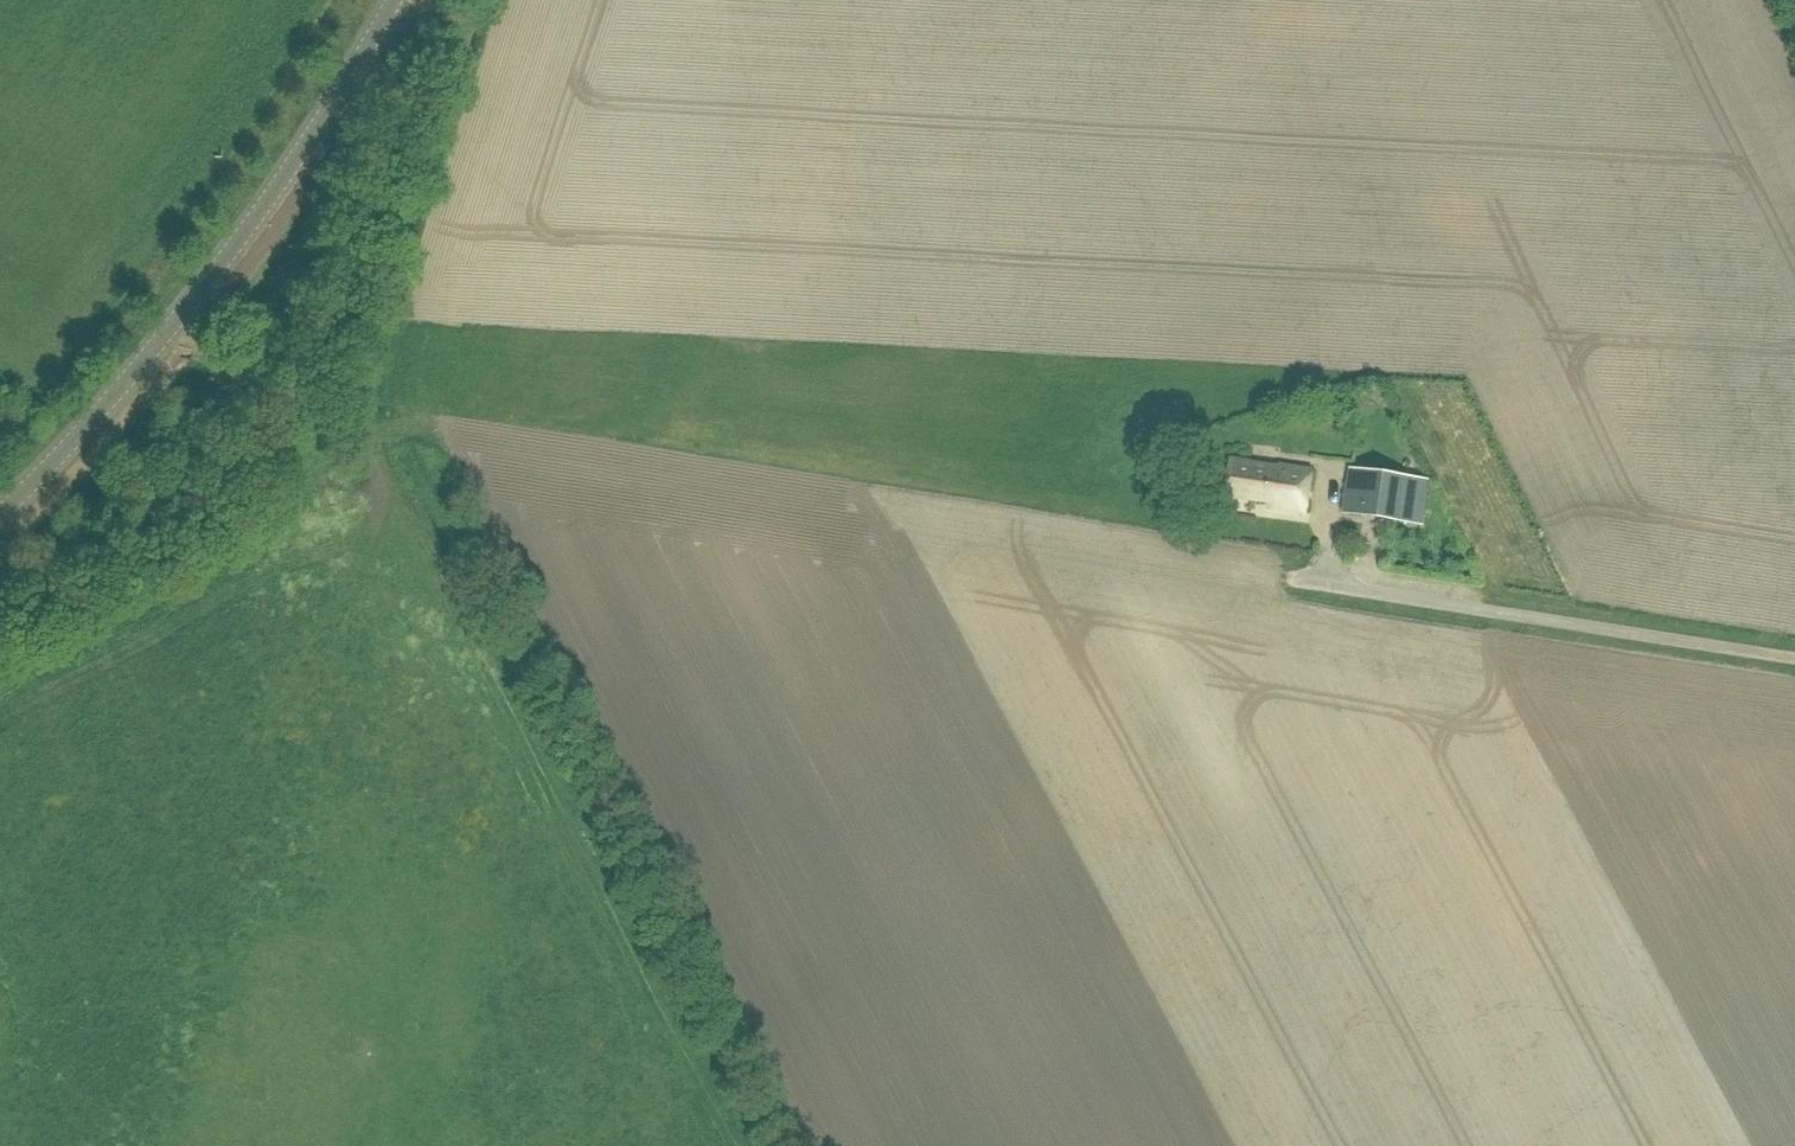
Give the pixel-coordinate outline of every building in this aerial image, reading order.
[(1315,469),(1235,457),(1229,494),(1286,503),(1287,509),(1309,512),(1315,469)] [(1432,483),(1351,471),(1345,512),(1426,524),(1432,483)]
